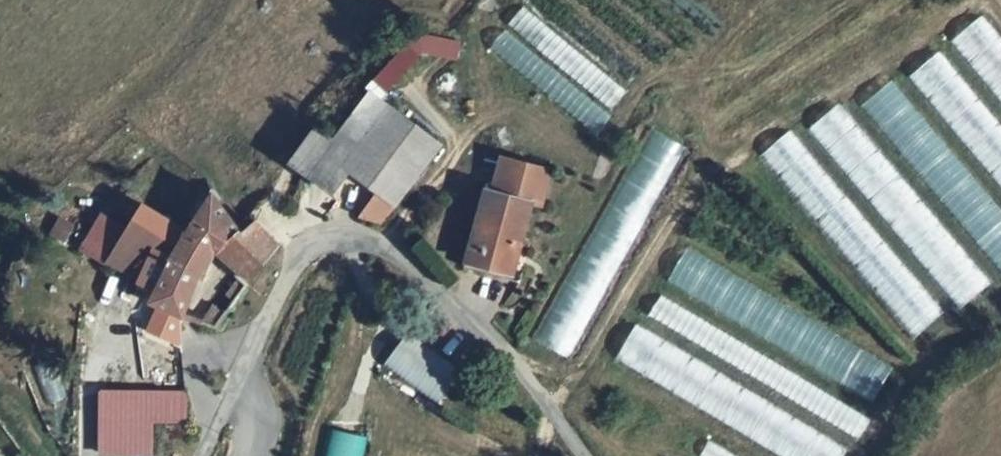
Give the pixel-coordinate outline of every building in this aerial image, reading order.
[(1000,98),(1000,32),(985,12),(953,36),(1000,98)] [(420,23),(376,76),(391,88),(425,46),(446,64),(456,52),(420,23)] [(599,130),(610,114),(500,37),(489,53),(599,130)] [(1000,187),(1000,124),(940,49),(909,73),(1000,187)] [(893,77),(861,103),(1000,277),(1000,211),(893,77)] [(434,148),(363,96),(325,147),(301,178),(325,197),(341,175),(371,197),(388,210),(434,148)] [(958,308),(990,282),(839,101),(807,128),(958,308)] [(538,342),(571,358),(680,144),(648,128),(538,342)] [(760,153),(911,339),(942,314),(791,128),(760,153)] [(301,178),(325,147),(306,134),(283,165),(301,178)] [(547,170),(498,158),(490,192),(482,190),(464,270),(520,283),(529,247),(519,244),(529,203),(539,205),(547,170)] [(152,303),(183,317),(204,254),(206,249),(242,231),(215,194),(186,232),(145,204),(129,227),(101,211),(101,214),(84,248),(143,282),(139,290),(154,297),(152,303)] [(388,210),(371,197),(355,219),(376,227),(388,210)] [(280,246),(258,224),(242,231),(206,249),(204,254),(249,289),(280,246)] [(685,247),(665,282),(873,401),(893,366),(685,247)] [(871,413),(656,299),(645,320),(860,434),(871,413)] [(614,359),(785,455),(841,455),(846,447),(633,326),(614,359)] [(405,332),(383,365),(439,403),(461,371),(405,332)] [(186,420),(187,395),(102,392),(101,417),(151,419),(186,420)] [(151,419),(101,417),(100,452),(149,454),(151,419)] [(322,455),(362,455),(365,436),(327,429),(322,455)]
